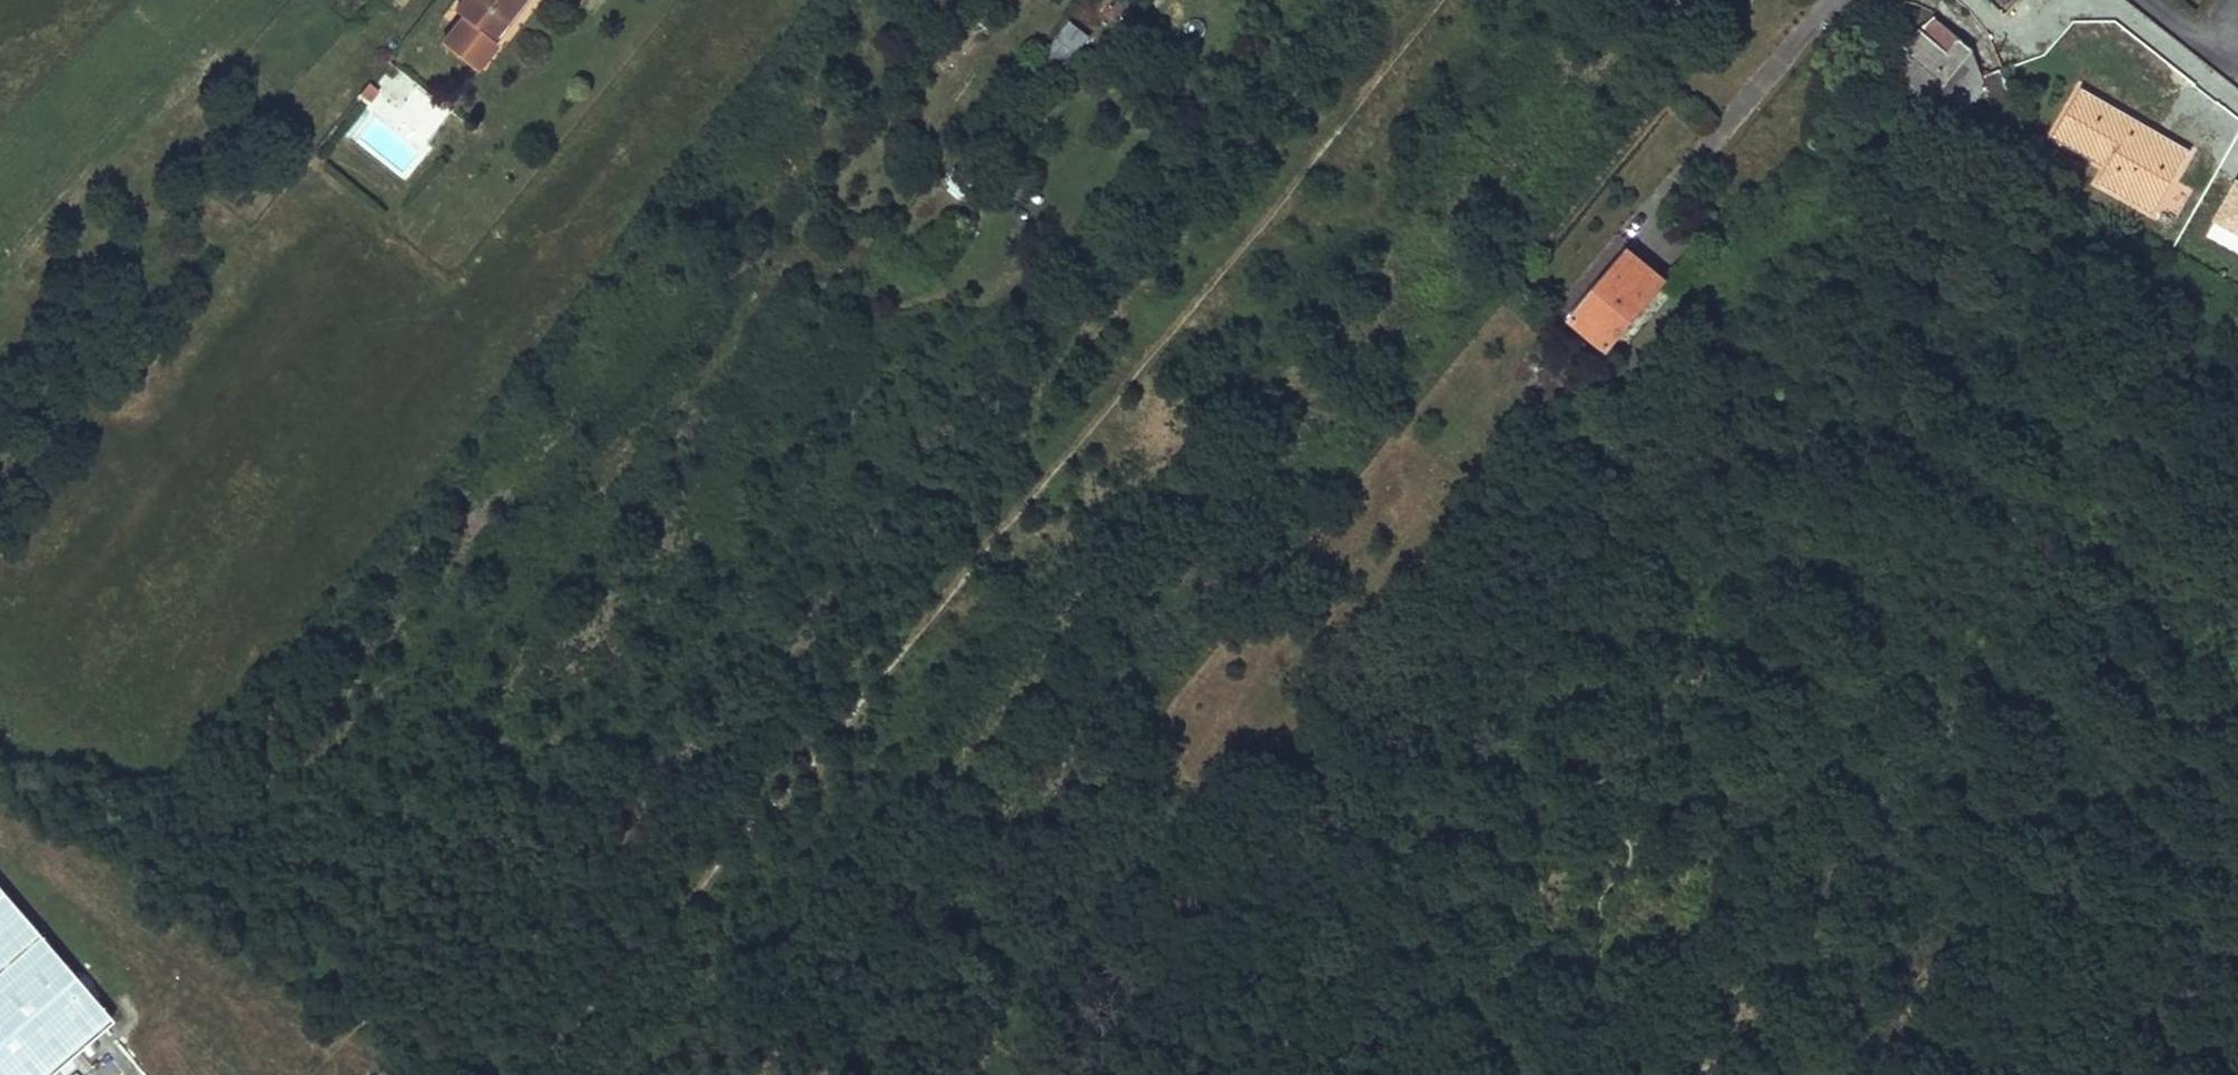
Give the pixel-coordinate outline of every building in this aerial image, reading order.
[(454,11),(462,17),(490,40),(521,0),(463,0),(454,11)] [(2064,11),(2078,23),(2096,0),(2073,0),(2064,11)] [(490,40),(462,17),(441,43),(474,70),(495,44),(490,40)] [(1069,65),(1087,29),(1064,17),(1046,53),(1069,65)] [(1887,69),(1928,103),(1938,92),(1952,103),(1964,113),(1985,88),(2000,129),(2027,137),(2001,69),(1982,77),(1972,51),(1974,50),(1936,18),(1924,32),(1920,29),(1887,69)] [(359,94),(370,102),(379,91),(368,83),(359,94)] [(2154,214),(2190,151),(2081,88),(2054,137),(2107,167),(2130,181),(2122,196),(2154,214)] [(1928,103),(1942,115),(1952,103),(1938,92),(1928,103)] [(2107,167),(2098,182),(2122,196),(2130,181),(2107,167)] [(1628,251),(1571,320),(1583,329),(1640,261),(1628,251)] [(1583,329),(1607,349),(1664,280),(1640,261),(1583,329)] [(112,1021),(0,890),(0,1074),(50,1074),(112,1021)]
